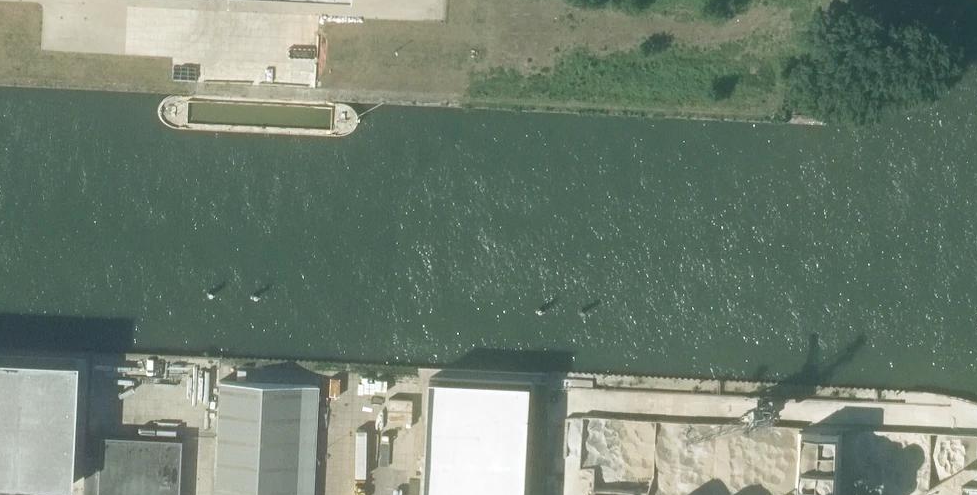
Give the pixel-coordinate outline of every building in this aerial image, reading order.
[(66,485),(72,354),(0,351),(0,482),(66,485)] [(228,381),(220,381),(214,494),(312,494),(317,386),(228,381)] [(841,429),(803,428),(800,494),(838,494),(841,429)] [(82,494),(177,494),(179,440),(99,436),(98,457),(84,456),(82,494)]
